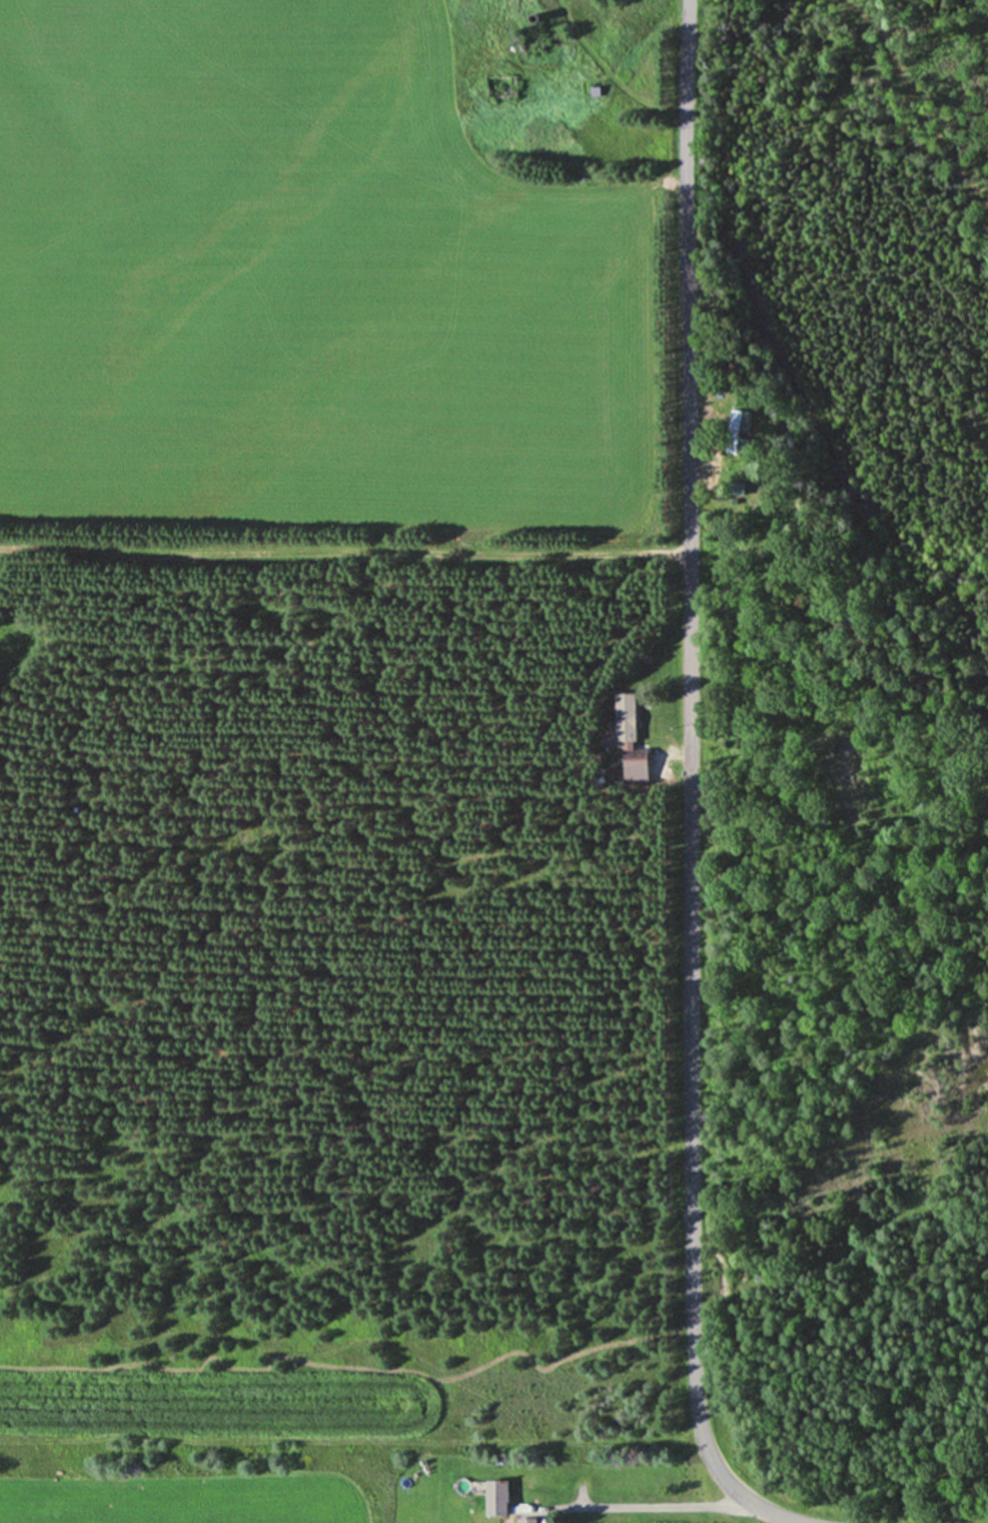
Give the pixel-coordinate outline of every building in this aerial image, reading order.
[(634,695),(614,695),(614,745),(634,745),(634,695)] [(646,771),(646,750),(618,750),(618,771),(646,771)] [(480,1517),(503,1517),(503,1482),(480,1482),(480,1517)]
